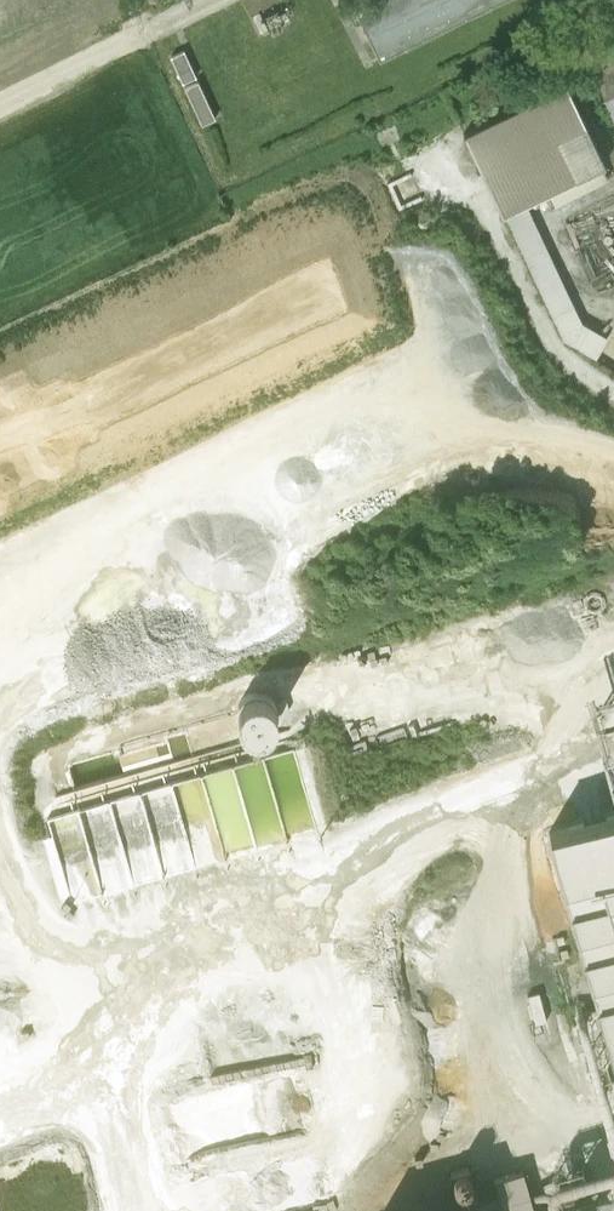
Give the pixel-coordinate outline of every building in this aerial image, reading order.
[(388,48),(497,0),(367,0),(388,48)] [(463,128),(553,321),(577,310),(526,201),(608,163),(569,79),(463,128)] [(192,84),(205,120),(216,116),(202,80),(192,84)] [(588,177),(556,190),(560,200),(592,187),(588,177)] [(99,885),(326,836),(306,746),(266,755),(263,743),(131,772),(136,793),(107,799),(105,787),(62,796),(66,813),(55,815),(66,867),(89,862),(87,853),(80,854),(77,841),(89,839),(99,885)] [(613,1058),(613,815),(550,833),(613,1058)] [(555,1182),(538,1186),(532,1161),(453,1179),(460,1210),(561,1210),(555,1182)]
